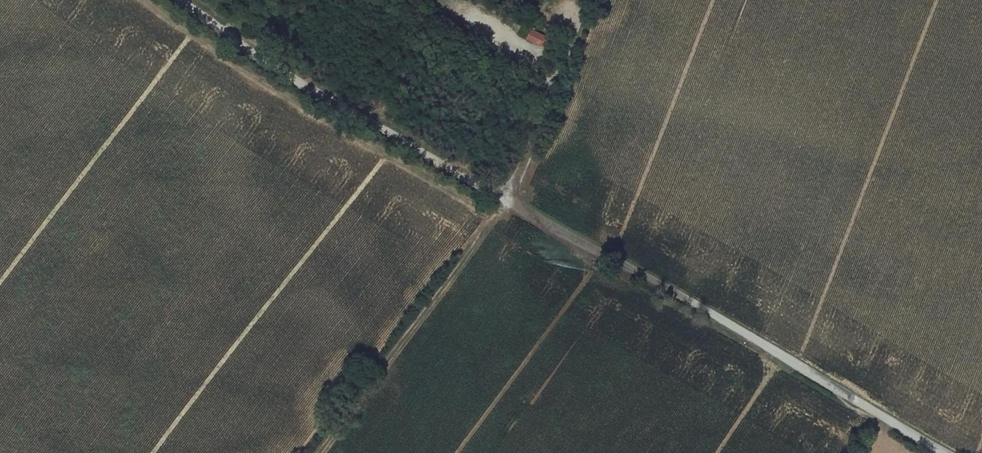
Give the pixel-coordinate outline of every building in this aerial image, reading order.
[(526,39),(542,47),(547,37),(532,28),(526,39)]
